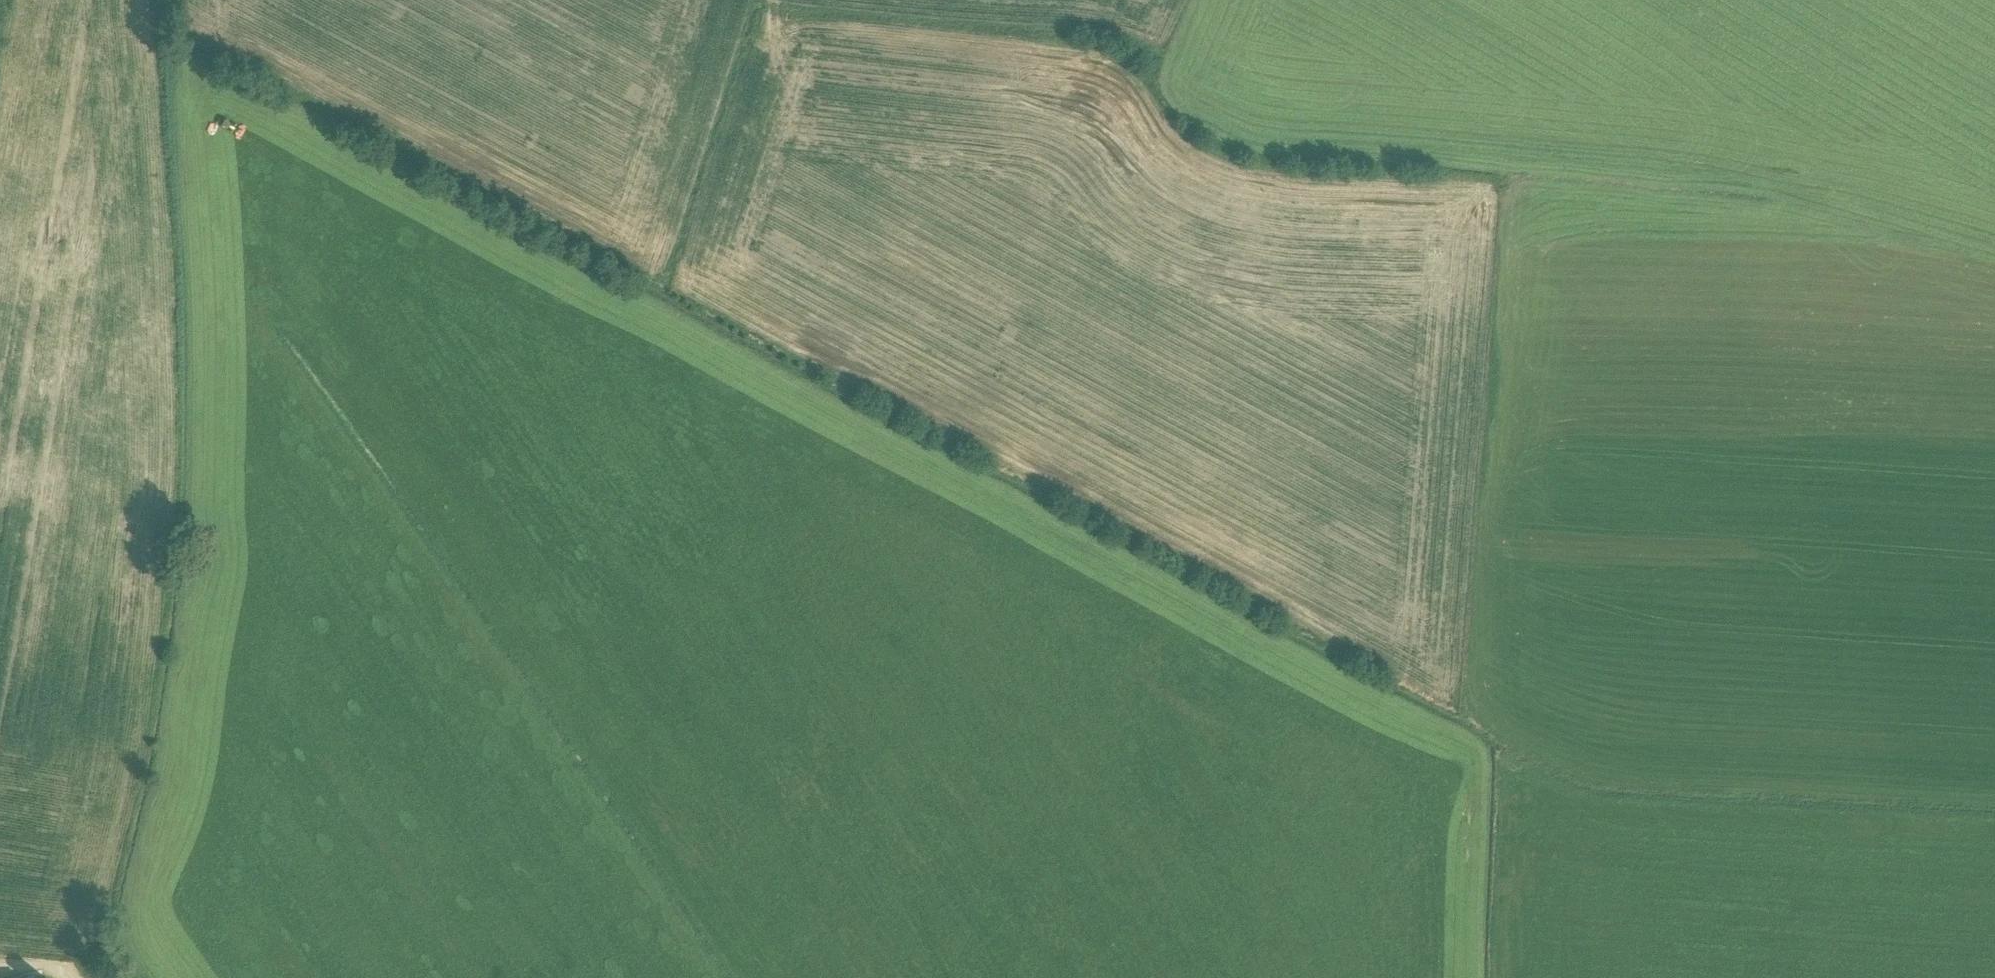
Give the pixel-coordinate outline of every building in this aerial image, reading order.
[(13,976),(15,956),(0,955),(0,975),(13,976)]
